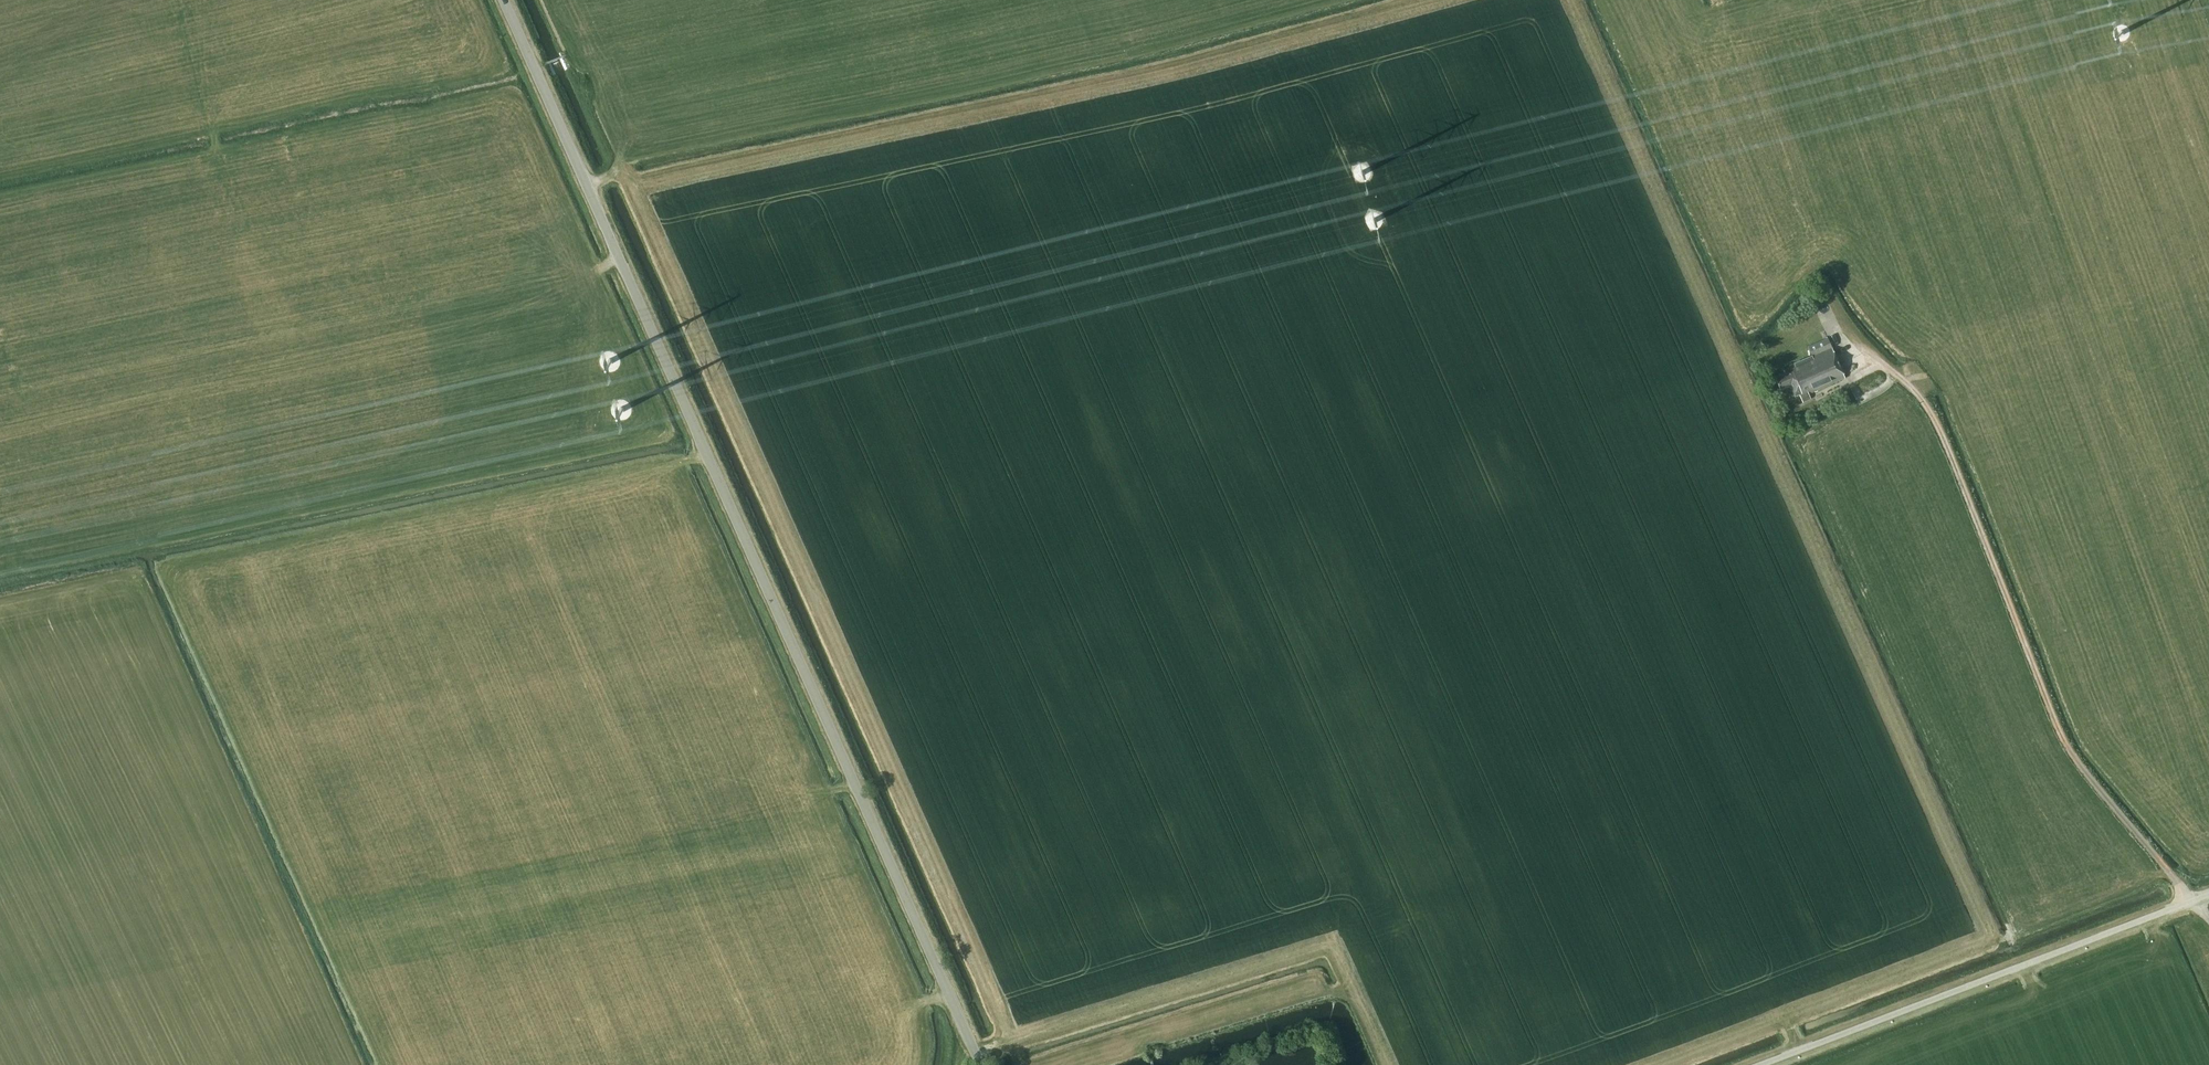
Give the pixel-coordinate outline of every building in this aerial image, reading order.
[(1845,377),(1828,338),(1808,346),(1812,356),(1790,365),(1790,366),(1784,370),(1785,372),(1775,377),(1780,390),(1790,385),(1795,395),(1799,394),(1802,402),(1811,398),(1808,393),(1845,377)]
